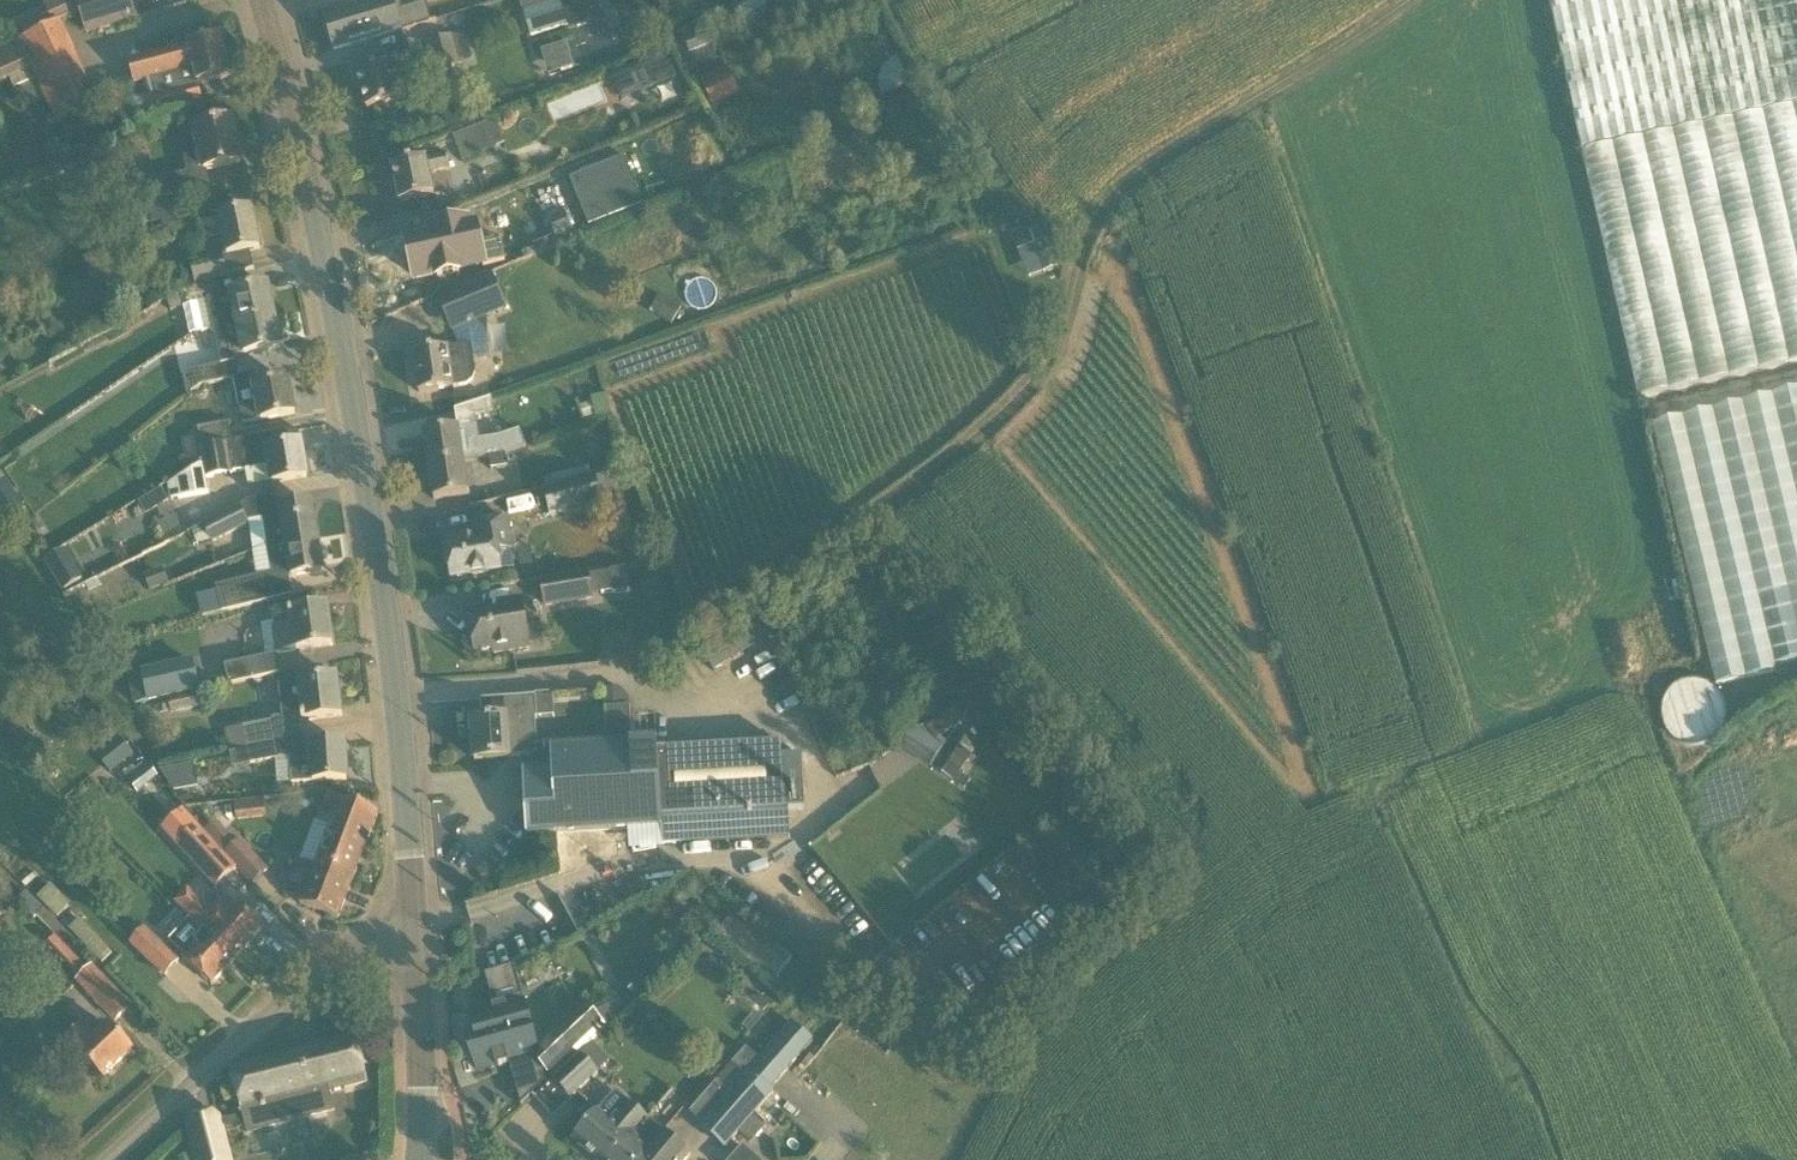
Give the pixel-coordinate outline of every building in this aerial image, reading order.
[(43,3),(52,23),(79,12),(86,34),(136,20),(130,0),(50,0),(43,3)] [(347,12),(324,19),(334,50),(381,36),(419,25),(414,8),(398,12),(394,0),(386,0),(347,12)] [(560,0),(523,13),(531,37),(568,25),(560,0)] [(1585,154),(1796,107),(1796,0),(1551,0),(1585,154)] [(690,54),(712,44),(702,23),(681,33),(690,54)] [(10,80),(23,110),(46,100),(57,125),(92,109),(54,26),(0,50),(0,85),(10,80)] [(458,65),(458,64),(472,60),(468,42),(453,46),(451,36),(428,42),(436,71),(458,65)] [(220,37),(128,62),(134,84),(147,80),(151,96),(138,100),(142,118),(203,102),(198,85),(230,77),(220,37)] [(564,43),(536,50),(542,75),(570,69),(564,43)] [(394,80),(415,74),(428,70),(420,44),(368,58),(371,70),(357,74),(367,109),(400,100),(394,80)] [(667,57),(614,78),(623,100),(676,79),(667,57)] [(728,69),(702,80),(712,105),(739,93),(728,69)] [(1585,154),(1711,702),(1796,682),(1796,107),(1585,154)] [(459,109),(443,115),(449,130),(464,123),(459,109)] [(204,171),(218,168),(242,163),(232,121),(195,129),(204,171)] [(487,126),(453,140),(462,164),(496,150),(493,143),(487,126)] [(99,149),(89,153),(94,163),(103,159),(99,149)] [(631,149),(577,171),(597,218),(650,196),(631,149)] [(400,203),(423,198),(434,196),(429,173),(450,168),(447,154),(391,167),(400,203)] [(504,156),(466,169),(474,194),(513,181),(504,156)] [(147,203),(184,195),(180,176),(142,184),(147,203)] [(197,217),(185,220),(191,247),(203,244),(202,240),(222,236),(226,256),(236,254),(260,249),(252,211),(228,217),(198,223),(197,217)] [(563,211),(547,217),(556,238),(572,232),(563,211)] [(447,236),(409,244),(417,279),(437,274),(438,277),(459,273),(458,270),(483,264),(484,267),(506,262),(501,242),(479,246),(475,229),(471,230),(470,226),(445,231),(447,236)] [(1037,229),(1029,232),(1034,245),(1049,239),(1037,229)] [(588,259),(600,288),(665,261),(653,232),(588,259)] [(1022,253),(1032,276),(1043,271),(1045,275),(1062,267),(1050,241),(1022,253)] [(222,257),(192,263),(196,283),(226,277),(222,257)] [(451,329),(505,307),(492,276),(438,298),(451,329)] [(216,282),(180,293),(180,295),(184,306),(184,307),(207,300),(220,296),(216,282)] [(267,287),(228,296),(231,308),(210,313),(214,330),(274,317),(267,287)] [(201,386),(233,379),(238,378),(234,357),(243,355),(280,348),(274,317),(214,330),(222,366),(198,371),(182,373),(187,397),(201,386)] [(475,375),(470,345),(413,353),(419,393),(466,386),(472,382),(475,375)] [(239,378),(238,378),(233,379),(239,409),(242,426),(295,415),(288,382),(255,389),(252,375),(239,378)] [(590,402),(579,406),(584,420),(594,417),(590,402)] [(199,438),(183,441),(188,470),(203,461),(200,448),(232,442),(229,424),(197,429),(199,438)] [(429,467),(463,462),(458,429),(424,434),(424,436),(425,435),(430,467),(429,467)] [(188,474),(168,486),(171,500),(207,494),(205,480),(233,475),(233,473),(242,472),(269,467),(272,484),(283,482),(307,478),(301,445),(298,430),(297,430),(297,431),(270,436),(232,442),(200,448),(203,461),(188,470),(188,474)] [(501,438),(480,441),(483,459),(505,455),(526,447),(519,432),(501,438)] [(505,456),(489,459),(491,470),(507,468),(505,456)] [(429,467),(429,468),(430,468),(435,499),(434,499),(434,500),(469,495),(463,462),(429,467)] [(595,479),(545,492),(552,517),(602,505),(595,479)] [(162,490),(139,504),(146,515),(168,501),(162,490)] [(285,543),(285,544),(317,539),(311,504),(261,512),(266,546),(285,543)] [(199,545),(212,542),(246,524),(238,507),(190,531),(199,545)] [(451,579),(475,575),(501,571),(498,552),(511,550),(507,520),(474,525),(475,535),(464,537),(464,541),(446,544),(451,579)] [(322,573),(317,539),(285,544),(288,558),(268,561),(272,581),(322,573)] [(589,575),(541,582),(545,606),(593,598),(592,596),(613,593),(614,595),(629,592),(625,569),(610,571),(610,573),(589,576),(589,575)] [(261,576),(216,588),(217,592),(197,597),(202,618),(268,602),(261,576)] [(522,600),(486,606),(487,610),(469,613),(475,652),(493,649),(494,653),(529,648),(522,600)] [(275,654),(309,649),(333,645),(327,607),(288,613),(288,616),(271,619),(275,643),(273,643),(275,654)] [(228,685),(280,674),(276,654),(224,665),(228,685)] [(148,704),(169,700),(201,693),(194,661),(141,672),(142,675),(128,678),(135,706),(149,703),(148,704)] [(299,683),(278,686),(280,702),(282,721),(301,719),(302,722),(341,717),(336,678),(299,683)] [(204,692),(201,693),(169,700),(172,714),(208,707),(204,692)] [(474,759),(499,758),(535,756),(538,753),(535,719),(537,719),(535,697),(505,699),(507,720),(506,720),(506,719),(495,720),(472,721),(472,723),(473,723),(474,759)] [(781,758),(780,745),(658,751),(657,741),(632,742),(630,707),(606,708),(608,744),(575,746),(551,747),(552,761),(552,769),(539,770),(524,771),(525,801),(527,835),(555,833),(613,830),(662,827),(661,818),(784,811),(805,809),(802,757),(781,758)] [(275,740),(272,722),(224,731),(229,753),(230,753),(230,751),(275,740)] [(953,783),(976,749),(954,734),(931,768),(953,783)] [(112,774),(135,755),(119,736),(96,755),(112,774)] [(230,751),(230,753),(234,771),(251,767),(251,764),(279,759),(275,740),(230,751)] [(291,784),(312,783),(347,781),(344,745),(310,747),(310,749),(289,751),(290,765),(291,784)] [(147,764),(141,769),(152,783),(158,778),(147,764)] [(189,765),(159,770),(163,793),(193,787),(189,765)] [(338,919),(378,813),(329,794),(318,823),(329,827),(315,865),(297,858),(284,893),(302,900),(300,905),(338,919)] [(262,802),(230,805),(231,820),(263,817),(262,802)] [(237,870),(216,846),(198,827),(178,845),(216,888),(237,870)] [(235,845),(224,855),(237,870),(237,869),(252,886),(268,872),(240,841),(235,845)] [(37,899),(58,920),(71,906),(51,886),(37,899)] [(220,901),(211,911),(187,889),(174,903),(198,925),(197,927),(234,961),(266,927),(248,911),(239,903),(231,912),(220,901)] [(774,984),(794,958),(736,915),(716,941),(774,984)] [(69,930),(103,964),(113,954),(79,920),(69,930)] [(234,961),(197,927),(194,924),(173,946),(183,955),(181,957),(211,986),(234,961)] [(144,930),(131,944),(165,976),(178,962),(144,930)] [(55,936),(46,945),(80,979),(89,971),(70,952),(55,936)] [(477,1030),(468,1033),(479,1072),(492,1068),(496,1067),(496,1069),(510,1065),(512,1073),(521,1106),(551,1076),(552,1075),(542,1065),(544,1064),(551,1057),(547,1043),(547,1041),(546,1041),(545,1042),(544,1043),(536,1045),(514,966),(484,975),(494,1008),(492,1009),(492,1011),(473,1016),(477,1030)] [(80,979),(78,982),(115,1022),(130,1008),(92,968),(89,971),(80,979)] [(812,1036),(829,1016),(808,997),(790,1017),(812,1036)] [(542,1065),(552,1075),(605,1026),(585,1005),(547,1041),(547,1043),(551,1057),(544,1064),(542,1065)] [(774,1095),(768,1090),(809,1042),(787,1023),(762,1053),(755,1046),(739,1064),(747,1071),(699,1126),(726,1149),(774,1095)] [(132,1051),(115,1033),(108,1026),(95,1038),(82,1024),(66,1039),(103,1078),(132,1051)] [(377,1142),(363,1085),(368,1084),(355,1037),(293,1053),(230,1069),(242,1116),(287,1104),(291,1123),(314,1117),(333,1112),(343,1151),(377,1142)] [(598,1073),(588,1063),(599,1053),(592,1046),(554,1082),(570,1099),(598,1073)] [(649,1119),(630,1103),(613,1124),(597,1111),(572,1140),(595,1159),(614,1159),(649,1119)] [(217,1118),(187,1126),(196,1159),(228,1159),(217,1118)] [(614,1159),(688,1159),(692,1156),(649,1119),(614,1159)] [(726,1159),(755,1159),(739,1146),(726,1159)]
